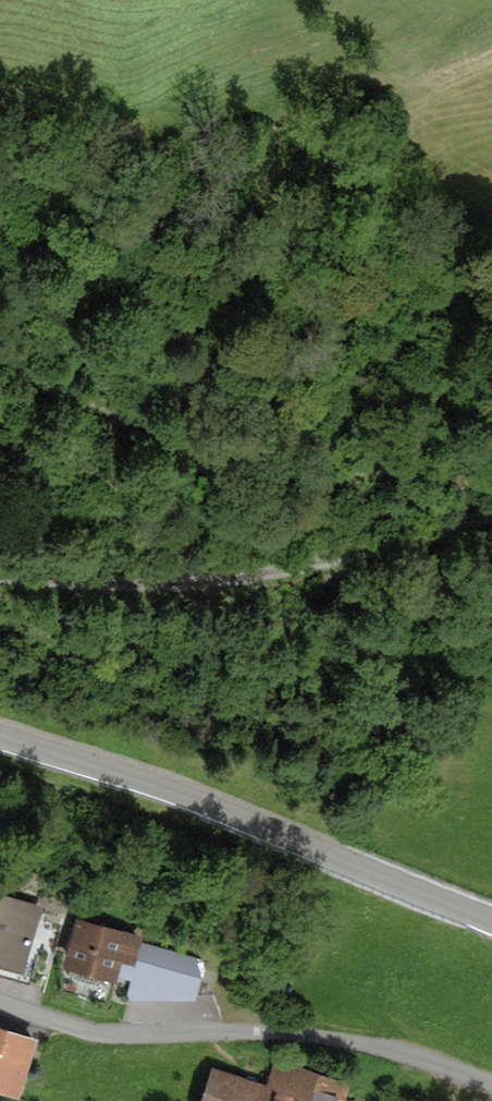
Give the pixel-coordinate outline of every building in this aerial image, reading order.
[(0,896),(0,971),(1,971),(0,974),(0,978),(30,986),(40,951),(33,949),(44,908),(0,896)] [(143,938),(78,920),(64,971),(117,985),(119,979),(124,963),(136,966),(142,942),(143,938)] [(198,959),(142,942),(136,966),(124,963),(119,979),(130,983),(127,1002),(198,1001),(206,978),(198,959)] [(0,1023),(0,1083),(22,1089),(39,1034),(0,1023)] [(212,1061),(198,1100),(344,1100),(351,1080),(273,1053),(264,1079),(212,1061)]
